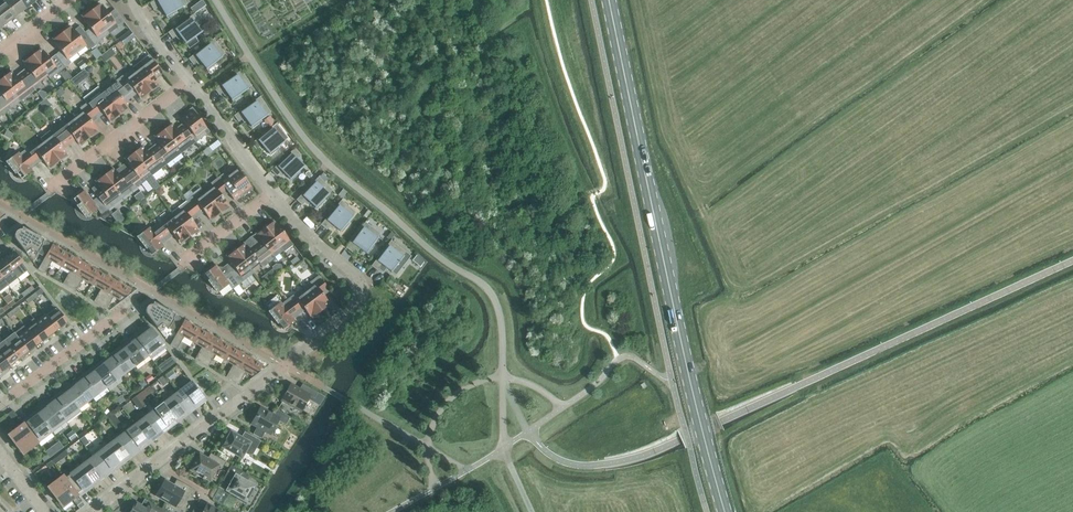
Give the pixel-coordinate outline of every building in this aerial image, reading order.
[(15,16),(4,1),(3,0),(0,0),(0,16),(5,23),(15,16)] [(25,8),(19,0),(5,0),(4,1),(15,16),(25,8)] [(35,0),(19,0),(25,8),(35,0)] [(160,6),(167,17),(177,12),(175,10),(186,3),(185,0),(154,0),(149,3),(153,10),(160,6)] [(205,5),(202,0),(201,0),(196,4),(191,7),(195,12),(200,9),(205,5)] [(108,33),(117,26),(124,22),(114,9),(109,14),(102,5),(101,5),(102,6),(99,8),(97,5),(91,10),(108,33)] [(83,19),(90,28),(84,32),(94,44),(108,33),(91,10),(85,14),(87,18),(84,20),(84,19),(83,19)] [(198,41),(195,38),(194,36),(204,29),(194,14),(195,13),(195,12),(167,32),(172,38),(178,34),(186,45),(189,48),(198,41)] [(67,28),(61,32),(76,52),(85,45),(88,49),(94,44),(84,32),(79,36),(73,27),(72,28),(73,29),(70,31),(67,28)] [(68,59),(76,52),(61,32),(55,37),(58,40),(55,42),(54,41),(54,42),(60,51),(55,55),(64,67),(70,62),(68,59)] [(219,66),(216,63),(215,61),(225,53),(213,39),(214,38),(214,37),(188,58),(193,64),(199,60),(210,73),(219,66)] [(120,49),(125,45),(121,41),(116,45),(120,49)] [(111,48),(100,56),(105,61),(115,53),(111,48)] [(32,55),(47,75),(49,78),(64,67),(55,55),(50,59),(43,50),(42,50),(43,51),(40,53),(38,50),(32,55)] [(38,81),(47,75),(32,55),(26,59),(28,63),(26,65),(25,64),(24,64),(26,67),(21,71),(35,89),(41,85),(38,81)] [(148,56),(132,68),(134,71),(150,91),(159,84),(150,72),(156,67),(148,56)] [(82,60),(77,63),(82,69),(87,66),(82,60)] [(150,91),(134,71),(132,68),(117,79),(128,94),(134,90),(140,98),(150,91)] [(242,70),(241,69),(214,88),(219,95),(225,90),(233,101),(242,95),(241,92),(251,85),(241,70),(242,70)] [(85,70),(71,80),(75,85),(89,75),(85,70)] [(8,73),(2,77),(17,97),(26,90),(29,93),(35,89),(21,71),(16,75),(14,72),(13,73),(14,74),(11,76),(8,73)] [(0,96),(0,105),(5,112),(20,100),(17,97),(2,77),(0,79),(0,94),(1,95),(0,96)] [(117,79),(110,84),(101,91),(119,115),(129,107),(122,98),(128,94),(117,79)] [(95,114),(99,111),(101,110),(110,122),(119,115),(101,91),(99,87),(83,99),(86,103),(95,114)] [(244,117),(252,128),(261,121),(260,119),(270,111),(260,97),(261,96),(260,95),(233,115),(238,122),(244,117)] [(45,98),(39,103),(45,110),(51,105),(45,98)] [(73,117),(89,138),(98,131),(89,119),(95,114),(86,103),(80,107),(82,111),(73,117)] [(195,142),(206,133),(204,130),(207,128),(194,111),(193,112),(194,112),(191,114),(188,110),(180,117),(192,133),(190,135),(182,124),(195,142)] [(70,133),(79,145),(89,138),(73,117),(71,114),(56,126),(64,137),(70,133)] [(262,145),(270,155),(279,148),(277,146),(287,137),(276,124),(277,123),(276,122),(251,143),(256,150),(262,145)] [(181,153),(195,142),(182,124),(177,128),(174,125),(174,126),(172,128),(169,125),(163,130),(181,153)] [(59,142),(64,137),(56,126),(49,131),(52,134),(43,141),(58,161),(68,154),(59,142)] [(4,135),(10,139),(13,134),(7,130),(4,135)] [(152,146),(166,164),(181,153),(163,130),(157,134),(159,138),(157,140),(156,139),(155,139),(158,142),(152,146)] [(49,168),(58,161),(43,141),(34,148),(31,144),(25,149),(34,161),(40,156),(49,168)] [(151,175),(160,168),(166,164),(152,146),(147,150),(145,147),(144,148),(145,149),(142,151),(140,148),(134,152),(151,175)] [(202,151),(203,152),(206,156),(212,151),(209,146),(202,151)] [(295,147),(271,170),(276,176),(282,170),(291,180),(299,172),(298,170),(304,165),(297,158),(300,155),(294,148),(295,147)] [(6,161),(20,179),(32,170),(28,165),(34,161),(25,149),(19,154),(18,152),(16,153),(15,152),(7,157),(8,159),(6,161)] [(128,165),(123,168),(123,169),(136,186),(151,175),(134,152),(128,157),(130,160),(127,162),(126,161),(126,162),(128,165)] [(196,160),(199,163),(200,162),(204,166),(206,164),(200,157),(196,160)] [(217,178),(226,189),(234,199),(239,195),(241,197),(249,190),(246,187),(249,184),(249,185),(250,184),(237,168),(226,176),(223,173),(217,178)] [(122,198),(136,186),(123,169),(118,173),(115,170),(115,171),(113,173),(110,170),(104,175),(122,198)] [(107,209),(122,198),(104,175),(98,179),(100,182),(98,184),(97,183),(96,184),(103,193),(98,197),(107,209)] [(319,175),(296,199),(302,205),(307,199),(317,208),(325,200),(323,198),(331,189),(318,177),(319,176),(319,175)] [(213,186),(204,193),(220,213),(229,206),(220,194),(226,189),(217,178),(211,183),(213,186)] [(155,180),(149,185),(153,191),(159,186),(155,180)] [(195,212),(201,208),(210,220),(220,213),(204,193),(202,189),(186,201),(195,212)] [(347,192),(343,189),(338,195),(342,198),(347,192)] [(101,213),(107,209),(98,197),(97,197),(101,202),(96,206),(84,190),(72,199),(86,217),(97,209),(101,213)] [(342,199),(320,224),(326,229),(331,223),(342,232),(349,223),(347,221),(355,212),(341,200),(342,199)] [(189,217),(195,212),(186,201),(171,213),(189,236),(198,229),(189,217)] [(368,210),(364,216),(368,219),(372,213),(368,210)] [(171,213),(156,224),(165,236),(170,231),(180,243),(189,236),(171,213)] [(357,246),(367,254),(374,244),(372,243),(380,233),(365,222),(366,221),(365,220),(346,247),(352,252),(357,246)] [(271,223),(265,227),(280,247),(282,250),(285,253),(294,246),(276,222),(275,223),(276,224),(273,226),(271,223)] [(137,236),(151,254),(163,245),(159,240),(165,236),(156,224),(150,229),(149,227),(147,228),(145,227),(138,232),(139,234),(137,236)] [(37,253),(42,255),(49,243),(47,242),(40,237),(40,236),(39,236),(39,235),(38,234),(37,234),(36,234),(35,235),(22,227),(22,228),(22,229),(21,229),(19,229),(18,230),(17,230),(16,231),(15,231),(15,232),(15,233),(14,234),(14,235),(14,236),(14,238),(15,239),(26,253),(30,249),(37,253)] [(258,249),(262,255),(268,262),(282,250),(280,247),(265,227),(259,232),(261,235),(258,237),(258,236),(257,237),(264,245),(258,249)] [(391,239),(371,265),(372,266),(377,270),(382,264),(392,272),(395,275),(410,256),(405,251),(391,240),(392,239),(391,239)] [(52,244),(52,245),(43,260),(38,269),(44,273),(51,261),(60,266),(68,253),(52,244)] [(241,245),(235,250),(253,273),(250,269),(259,263),(262,266),(268,262),(262,255),(257,259),(246,245),(247,246),(244,248),(241,245)] [(7,256),(3,259),(17,277),(27,270),(12,250),(6,254),(7,256)] [(230,262),(224,266),(238,284),(253,273),(235,250),(229,254),(232,257),(229,260),(228,259),(227,259),(230,262)] [(63,283),(69,287),(83,262),(68,253),(60,266),(70,271),(63,283)] [(412,260),(421,267),(425,262),(416,255),(412,260)] [(294,266),(300,262),(297,257),(291,262),(292,263),(294,266)] [(8,284),(17,277),(3,259),(0,261),(0,274),(8,284)] [(83,278),(92,284),(99,271),(83,262),(69,287),(76,291),(83,278)] [(232,288),(238,284),(224,266),(219,270),(215,265),(204,274),(218,292),(229,284),(232,288)] [(94,301),(100,305),(114,280),(99,271),(92,284),(101,289),(94,301)] [(318,275),(303,287),(321,311),(330,304),(321,291),(327,287),(318,275)] [(114,280),(100,305),(107,308),(114,296),(120,302),(128,296),(128,295),(127,295),(130,289),(114,280)] [(303,287),(288,299),(296,310),(302,306),(310,316),(311,315),(312,317),(321,311),(303,287)] [(283,329),(294,320),(290,315),(296,310),(288,299),(282,303),(280,302),(269,310),(283,329)] [(170,309),(169,309),(168,309),(167,309),(167,310),(153,302),(153,303),(153,304),(152,304),(151,304),(150,304),(149,305),(148,305),(147,306),(146,307),(145,308),(145,309),(145,310),(145,311),(145,312),(146,313),(146,314),(157,328),(162,324),(168,328),(172,330),(180,317),(171,312),(171,311),(170,310),(170,309)] [(61,328),(67,323),(53,303),(43,311),(57,329),(60,326),(61,328)] [(52,332),(57,329),(43,311),(42,311),(45,315),(36,321),(34,318),(33,318),(48,338),(53,334),(52,332)] [(33,318),(24,325),(38,344),(41,341),(42,342),(48,338),(33,318)] [(200,328),(184,319),(175,336),(170,345),(177,348),(184,336),(192,341),(200,328)] [(24,325),(14,332),(29,352),(34,348),(33,347),(38,344),(24,325)] [(151,358),(165,347),(149,325),(142,330),(143,332),(135,337),(148,355),(151,358)] [(202,347),(195,359),(201,362),(216,337),(200,328),(192,341),(202,347)] [(5,340),(19,358),(22,355),(23,356),(29,352),(14,332),(5,340)] [(120,347),(134,365),(148,355),(135,337),(128,343),(127,342),(120,347)] [(216,337),(201,362),(208,366),(215,354),(224,359),(231,346),(216,337)] [(0,343),(0,353),(10,367),(15,362),(15,361),(19,358),(5,340),(0,343)] [(233,364),(226,376),(232,380),(247,355),(231,346),(224,359),(233,364)] [(107,359),(120,376),(134,365),(120,347),(114,352),(115,353),(107,359)] [(10,367),(0,353),(0,372),(3,369),(4,371),(10,367)] [(239,384),(246,372),(253,377),(260,371),(259,370),(262,364),(247,355),(232,380),(239,384)] [(92,368),(106,386),(120,376),(107,359),(100,364),(99,363),(92,368)] [(167,368),(163,363),(158,367),(162,372),(167,368)] [(79,380),(92,397),(106,386),(92,368),(85,373),(87,374),(79,380)] [(170,379),(176,374),(171,368),(166,373),(170,379)] [(147,383),(154,378),(150,373),(143,378),(147,383)] [(162,384),(167,379),(163,374),(158,378),(162,384)] [(141,388),(146,384),(143,379),(137,383),(141,388)] [(64,389),(78,408),(92,397),(79,380),(72,386),(70,384),(64,389)] [(177,392),(190,409),(197,404),(198,405),(205,400),(191,381),(177,392)] [(299,389),(290,384),(282,399),(301,410),(309,396),(314,398),(318,392),(302,383),(299,389)] [(58,396),(51,401),(64,418),(78,408),(64,389),(57,394),(58,396)] [(136,396),(139,401),(144,397),(141,392),(136,396)] [(182,415),(190,409),(177,392),(163,403),(177,422),(183,417),(182,415)] [(119,404),(125,400),(121,395),(116,399),(119,404)] [(135,404),(140,401),(139,401),(136,396),(131,399),(135,404)] [(50,429),(64,418),(51,401),(44,407),(42,406),(36,411),(50,429)] [(163,403),(149,413),(162,431),(169,425),(170,426),(177,422),(163,403)] [(260,407),(251,423),(258,427),(257,430),(255,429),(253,433),(261,438),(265,431),(270,433),(277,420),(284,424),(289,416),(273,407),(269,413),(260,407)] [(23,422),(29,431),(36,439),(38,442),(51,431),(50,429),(36,411),(29,416),(30,417),(23,422)] [(97,415),(100,419),(101,420),(106,416),(105,415),(102,411),(97,415)] [(120,422),(113,413),(108,417),(114,426),(120,422)] [(154,436),(162,431),(149,413),(135,424),(149,443),(155,438),(154,436)] [(8,434),(14,442),(29,431),(23,422),(22,421),(15,427),(15,428),(8,434)] [(142,448),(149,443),(135,424),(121,435),(134,452),(141,446),(142,448)] [(72,430),(66,434),(71,440),(77,436),(72,430)] [(36,439),(29,431),(14,442),(18,448),(17,449),(23,456),(32,449),(31,448),(38,442),(36,439)] [(241,458),(244,452),(248,454),(251,454),(253,452),(260,440),(244,431),(241,437),(231,431),(226,439),(225,439),(221,445),(223,445),(222,447),(241,458)] [(106,445),(121,464),(127,459),(126,458),(134,452),(121,435),(106,445)] [(106,445),(92,456),(106,473),(113,468),(114,469),(121,464),(106,445)] [(52,447),(45,452),(46,454),(49,457),(56,452),(52,447)] [(207,459),(199,454),(190,469),(197,473),(196,475),(204,479),(205,478),(209,480),(218,466),(221,468),(225,461),(210,453),(207,459)] [(98,479),(106,473),(92,456),(78,466),(93,486),(99,481),(98,479)] [(231,465),(227,471),(222,479),(230,483),(226,490),(237,496),(236,498),(243,502),(248,494),(248,493),(252,485),(245,480),(248,474),(231,465)] [(86,490),(93,486),(78,466),(64,477),(70,485),(78,495),(85,489),(86,490)] [(52,492),(55,496),(70,485),(64,477),(63,475),(56,480),(55,479),(45,486),(51,493),(52,492)] [(176,506),(178,506),(181,506),(184,504),(185,502),(189,495),(192,497),(193,494),(196,490),(176,479),(173,485),(164,480),(156,495),(175,506),(175,505),(176,506)] [(58,500),(57,501),(62,508),(72,501),(71,500),(78,495),(70,485),(55,496),(58,500)] [(148,501),(145,507),(136,502),(130,511),(168,511),(148,501)]
